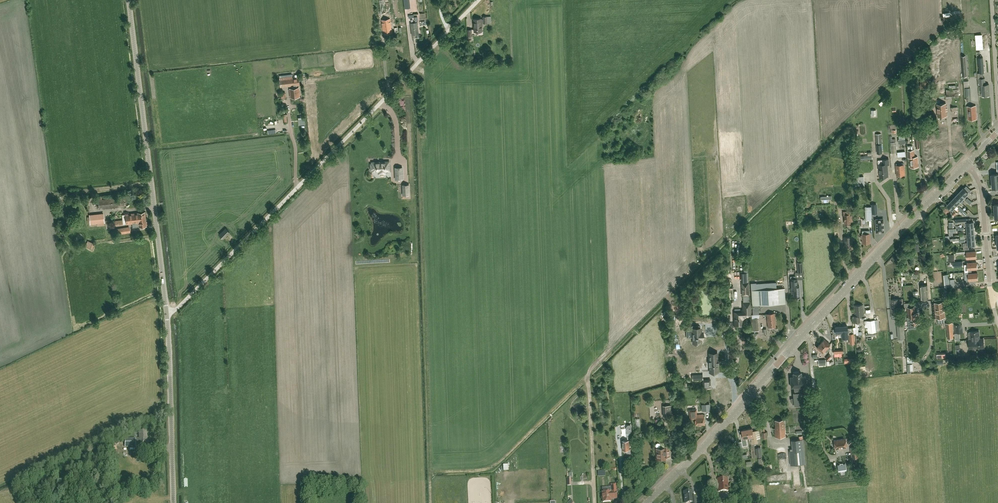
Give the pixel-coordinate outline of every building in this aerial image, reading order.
[(481,18),(473,19),(474,31),(482,30),(482,23),(486,23),(487,23),(487,16),(483,17),(483,19),(481,19),(481,18)] [(384,34),(392,32),(390,19),(382,20),(384,34)] [(297,97),(297,96),(300,96),(299,88),(298,88),(297,84),(300,84),(299,77),(280,80),(281,87),(291,86),(291,88),(290,89),(290,88),(291,97),(297,97)] [(989,96),(989,95),(989,84),(985,85),(985,78),(979,79),(980,85),(982,85),(982,96),(983,95),(983,97),(989,96)] [(962,89),(955,89),(946,90),(947,98),(959,97),(959,93),(962,93),(962,89)] [(947,115),(946,104),(937,104),(938,116),(947,115)] [(968,120),(977,119),(976,106),(967,106),(968,120)] [(914,151),(907,151),(908,158),(909,158),(910,167),(918,167),(917,157),(915,157),(914,151)] [(887,164),(889,164),(889,159),(883,159),(884,165),(878,165),(879,170),(880,177),(888,176),(887,164)] [(372,171),(379,171),(379,173),(385,173),(385,171),(389,170),(389,162),(372,162),(372,164),(371,164),(371,169),(372,169),(372,171)] [(897,175),(904,175),(903,165),(896,165),(897,175)] [(858,183),(863,183),(864,183),(863,177),(858,177),(855,177),(855,184),(856,185),(858,185),(858,183)] [(966,186),(964,189),(963,188),(959,192),(964,197),(971,190),(966,186)] [(964,197),(959,192),(955,197),(960,201),(962,203),(964,202),(962,200),(964,197)] [(99,209),(123,206),(123,197),(98,199),(99,209)] [(960,201),(955,197),(951,201),(958,208),(960,205),(958,203),(960,201)] [(958,208),(951,201),(947,205),(952,210),(954,208),(956,210),(958,208)] [(126,224),(132,223),(132,227),(146,226),(146,225),(146,222),(145,222),(144,212),(125,214),(126,224)] [(90,223),(104,222),(103,214),(89,215),(90,223)] [(853,215),(849,215),(843,216),(844,224),(850,223),(853,223),(853,221),(854,221),(853,215)] [(883,219),(875,219),(876,232),(884,232),(883,220),(883,219)] [(967,228),(974,228),(973,222),(965,223),(965,219),(955,220),(956,223),(963,223),(964,226),(967,226),(967,228)] [(223,239),(230,232),(226,228),(219,235),(223,239)] [(863,243),(870,243),(869,231),(862,231),(862,235),(861,236),(861,239),(862,239),(863,243)] [(844,247),(852,246),(851,237),(844,237),(844,247)] [(975,239),(968,240),(968,243),(964,243),(964,248),(969,248),(969,246),(975,245),(975,239)] [(794,297),(800,297),(799,285),(796,285),(796,282),(796,278),(791,279),(791,293),(793,293),(794,297)] [(742,295),(749,295),(749,282),(741,282),(742,295)] [(759,314),(758,305),(785,303),(784,288),(751,290),(753,310),(753,314),(759,314)] [(891,315),(901,315),(900,299),(890,299),(891,315)] [(936,318),(945,317),(944,311),(944,302),(935,302),(936,318)] [(743,303),(743,309),(740,309),(740,312),(734,312),(734,322),(736,324),(741,324),(743,322),(743,319),(746,316),(751,316),(750,303),(743,303)] [(860,316),(863,316),(862,305),(854,305),(855,316),(853,316),(854,323),(855,323),(855,325),(855,335),(858,335),(858,332),(858,329),(857,322),(860,322),(860,316)] [(915,312),(915,307),(909,308),(910,324),(919,323),(918,312),(915,312)] [(768,327),(775,326),(774,313),(767,314),(768,327)] [(751,314),(752,322),(750,322),(751,331),(758,330),(757,318),(759,317),(759,314),(751,314)] [(876,335),(876,332),(874,320),(864,321),(864,325),(865,325),(866,327),(867,327),(868,333),(865,333),(866,337),(876,335)] [(947,329),(947,332),(947,338),(954,338),(952,322),(944,323),(944,329),(947,329)] [(962,324),(954,324),(955,333),(963,332),(962,324)] [(835,327),(835,329),(832,329),(832,334),(832,339),(835,339),(835,334),(836,334),(836,335),(839,334),(839,336),(842,336),(842,338),(842,330),(841,326),(835,327)] [(691,337),(691,343),(697,342),(697,341),(699,340),(699,338),(701,338),(700,332),(698,332),(698,328),(690,329),(690,330),(688,330),(688,337),(691,337)] [(983,339),(979,339),(979,331),(971,332),(969,332),(968,333),(969,338),(971,338),(971,340),(968,340),(969,348),(984,347),(983,339)] [(829,350),(830,349),(828,347),(830,344),(824,339),(820,343),(829,350)] [(823,352),(825,350),(827,352),(829,350),(820,343),(817,347),(823,352)] [(708,361),(707,361),(708,365),(709,370),(718,370),(718,364),(718,361),(717,355),(708,355),(708,361)] [(805,392),(806,392),(805,386),(805,376),(801,376),(801,373),(793,373),(793,376),(790,377),(791,387),(794,387),(795,393),(793,393),(793,398),(791,398),(791,401),(792,401),(792,404),(794,404),(794,405),(803,404),(803,403),(805,403),(805,392)] [(731,399),(731,384),(723,384),(724,389),(721,389),(721,395),(725,395),(725,399),(731,399)] [(690,419),(695,418),(695,424),(705,424),(704,417),(704,414),(696,415),(696,412),(696,409),(689,410),(690,419)] [(784,424),(783,420),(775,420),(775,428),(774,428),(775,437),(785,436),(784,424)] [(752,428),(747,429),(748,437),(750,436),(751,439),(752,443),(758,442),(757,439),(755,430),(752,431),(752,428)] [(741,441),(738,442),(739,450),(740,450),(743,449),(742,446),(747,445),(746,437),(748,437),(747,429),(741,430),(742,433),(740,434),(741,441)] [(139,443),(147,443),(147,431),(139,431),(139,439),(135,439),(135,438),(125,439),(125,447),(135,447),(135,442),(139,442),(139,443)] [(628,440),(622,441),(622,447),(622,450),(629,449),(629,440),(632,440),(631,432),(626,433),(626,437),(627,437),(628,440)] [(792,450),(789,451),(790,465),(805,464),(802,439),(802,436),(799,436),(799,439),(796,440),(797,450),(792,450)] [(835,449),(847,447),(845,438),(834,440),(835,449)] [(666,457),(670,456),(669,445),(663,445),(663,448),(656,448),(657,460),(666,460),(666,457)] [(857,446),(850,448),(852,459),(859,458),(857,446)] [(727,478),(717,479),(718,492),(728,491),(727,478)] [(611,484),(612,492),(610,493),(610,492),(602,493),(603,502),(611,502),(611,499),(617,499),(616,492),(615,483),(611,484)] [(696,496),(693,497),(692,491),(684,492),(685,502),(691,502),(697,502),(696,496)]
